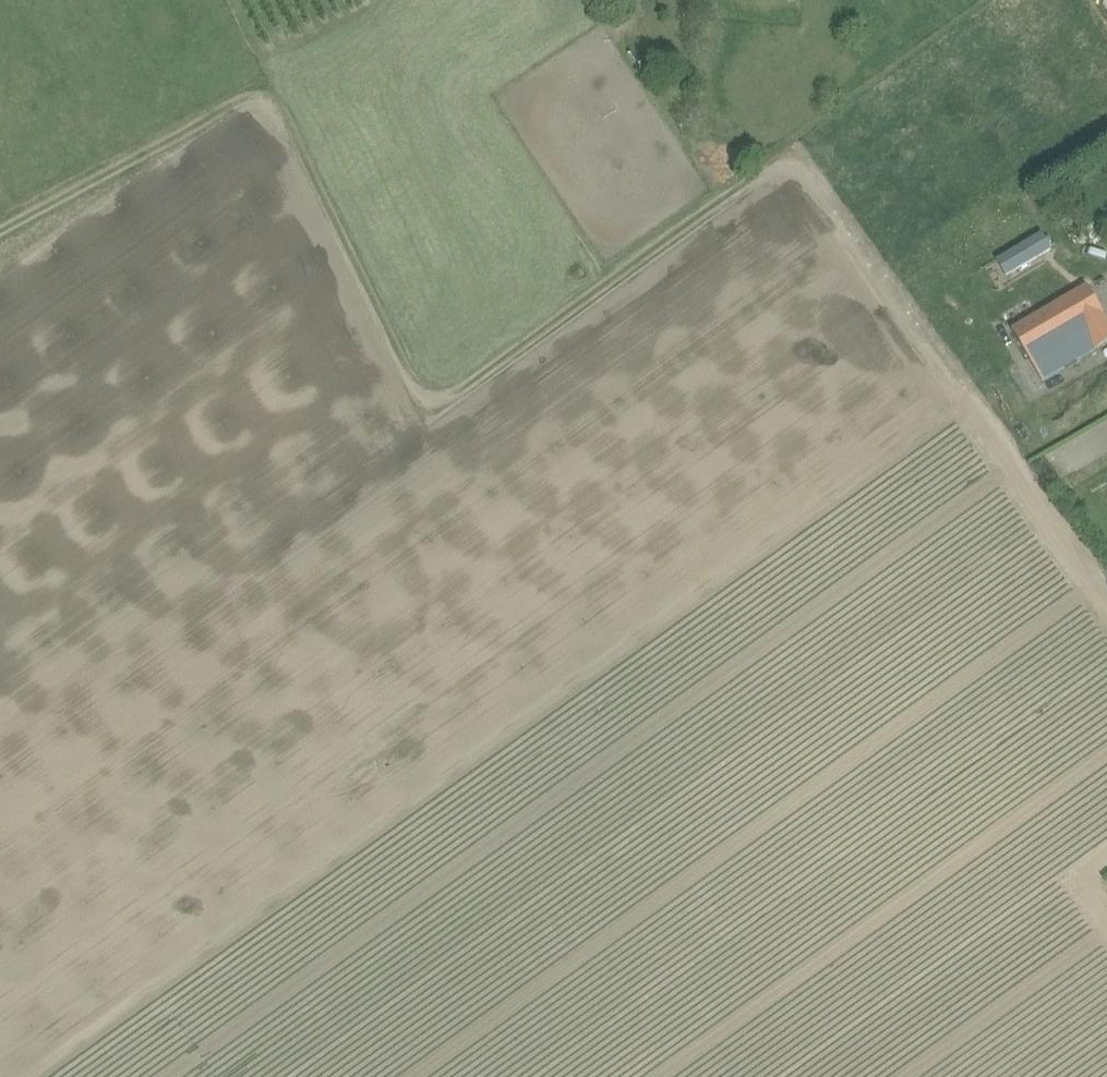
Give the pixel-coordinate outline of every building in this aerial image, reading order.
[(1043,230),(997,257),(1007,275),(1053,248),(1043,230)] [(1010,327),(1041,380),(1093,350),(1106,342),(1106,321),(1084,284),(1010,327)]
